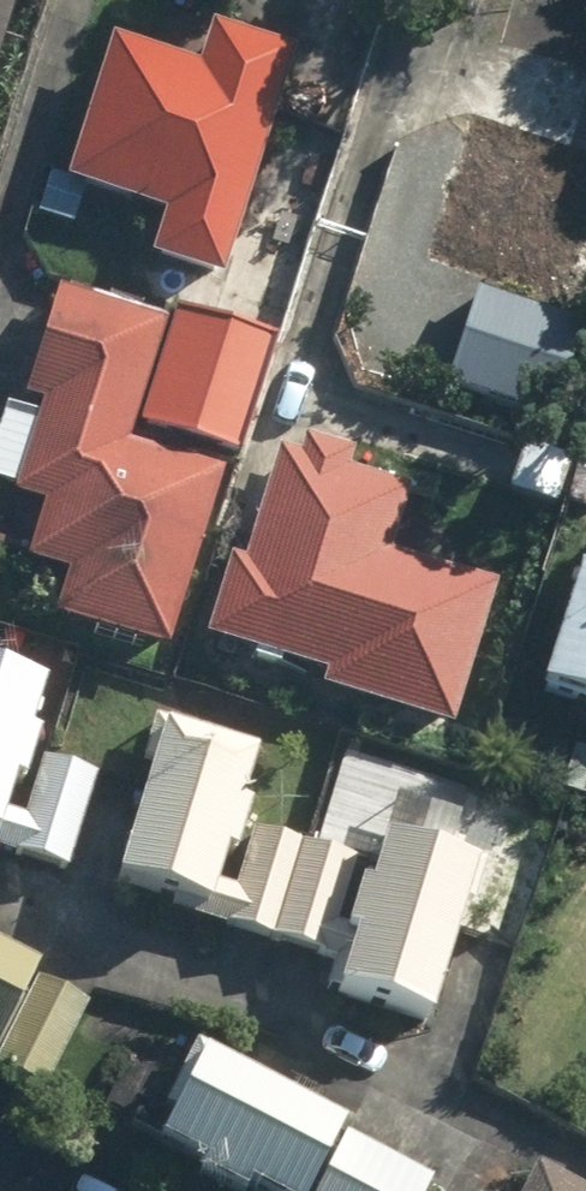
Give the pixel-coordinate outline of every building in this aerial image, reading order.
[(21,0),(0,0),(0,72),(21,0)] [(228,280),(293,52),(218,31),(208,65),(118,36),(72,181),(166,211),(152,258),(228,280)] [(448,206),(467,212),(452,259),(574,299),(585,263),(585,152),(477,117),(448,206)] [(585,324),(480,287),(447,384),(552,420),(585,324)] [(166,321),(71,298),(59,295),(32,404),(44,407),(24,490),(46,495),(29,563),(81,576),(68,622),(177,651),(225,470),(136,446),(166,321)] [(278,344),(179,318),(149,432),(248,458),(278,344)] [(278,453),(252,560),(237,556),(221,623),(236,627),(232,642),(334,670),(329,693),(457,724),(491,583),(395,559),(408,485),(278,453)] [(544,685),(585,700),(585,564),(544,685)] [(33,790),(50,733),(34,728),(47,685),(0,671),(0,833),(7,835),(22,787),(33,790)] [(264,788),(168,753),(121,882),(218,917),(264,788)] [(73,869),(99,772),(50,758),(23,855),(73,869)] [(342,927),(360,862),(260,834),(233,934),(345,965),(337,993),(441,1023),(484,874),(488,862),(458,853),(468,818),(402,799),(388,846),(380,844),(374,865),(355,931),(342,927)] [(0,946),(0,1060),(48,973),(0,946)] [(151,1014),(96,1114),(237,1190),(435,1190),(440,1181),(151,1014)] [(548,1169),(537,1190),(585,1190),(585,1189),(548,1169)]
